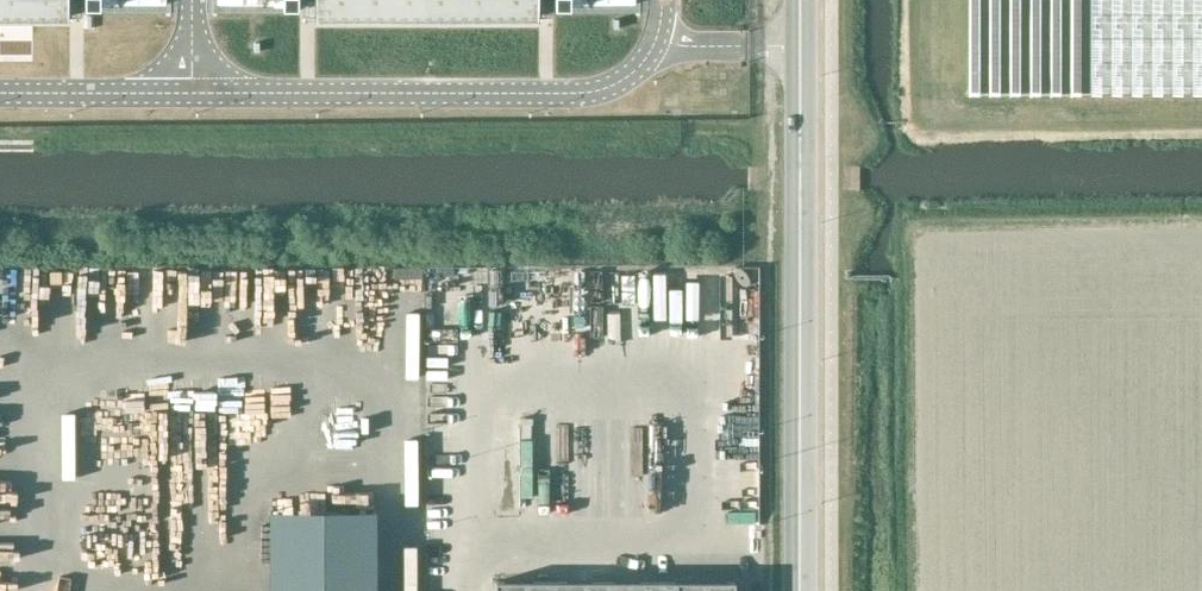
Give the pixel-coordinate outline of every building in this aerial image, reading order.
[(73,16),(73,0),(0,0),(0,16),(73,16)] [(314,19),(540,19),(540,0),(314,0),(314,19)] [(932,117),(1201,117),(1201,0),(932,0),(932,117)] [(532,280),(534,325),(546,324),(547,342),(572,340),(569,278),(532,280)] [(496,580),(496,590),(736,590),(736,580),(496,580)]
